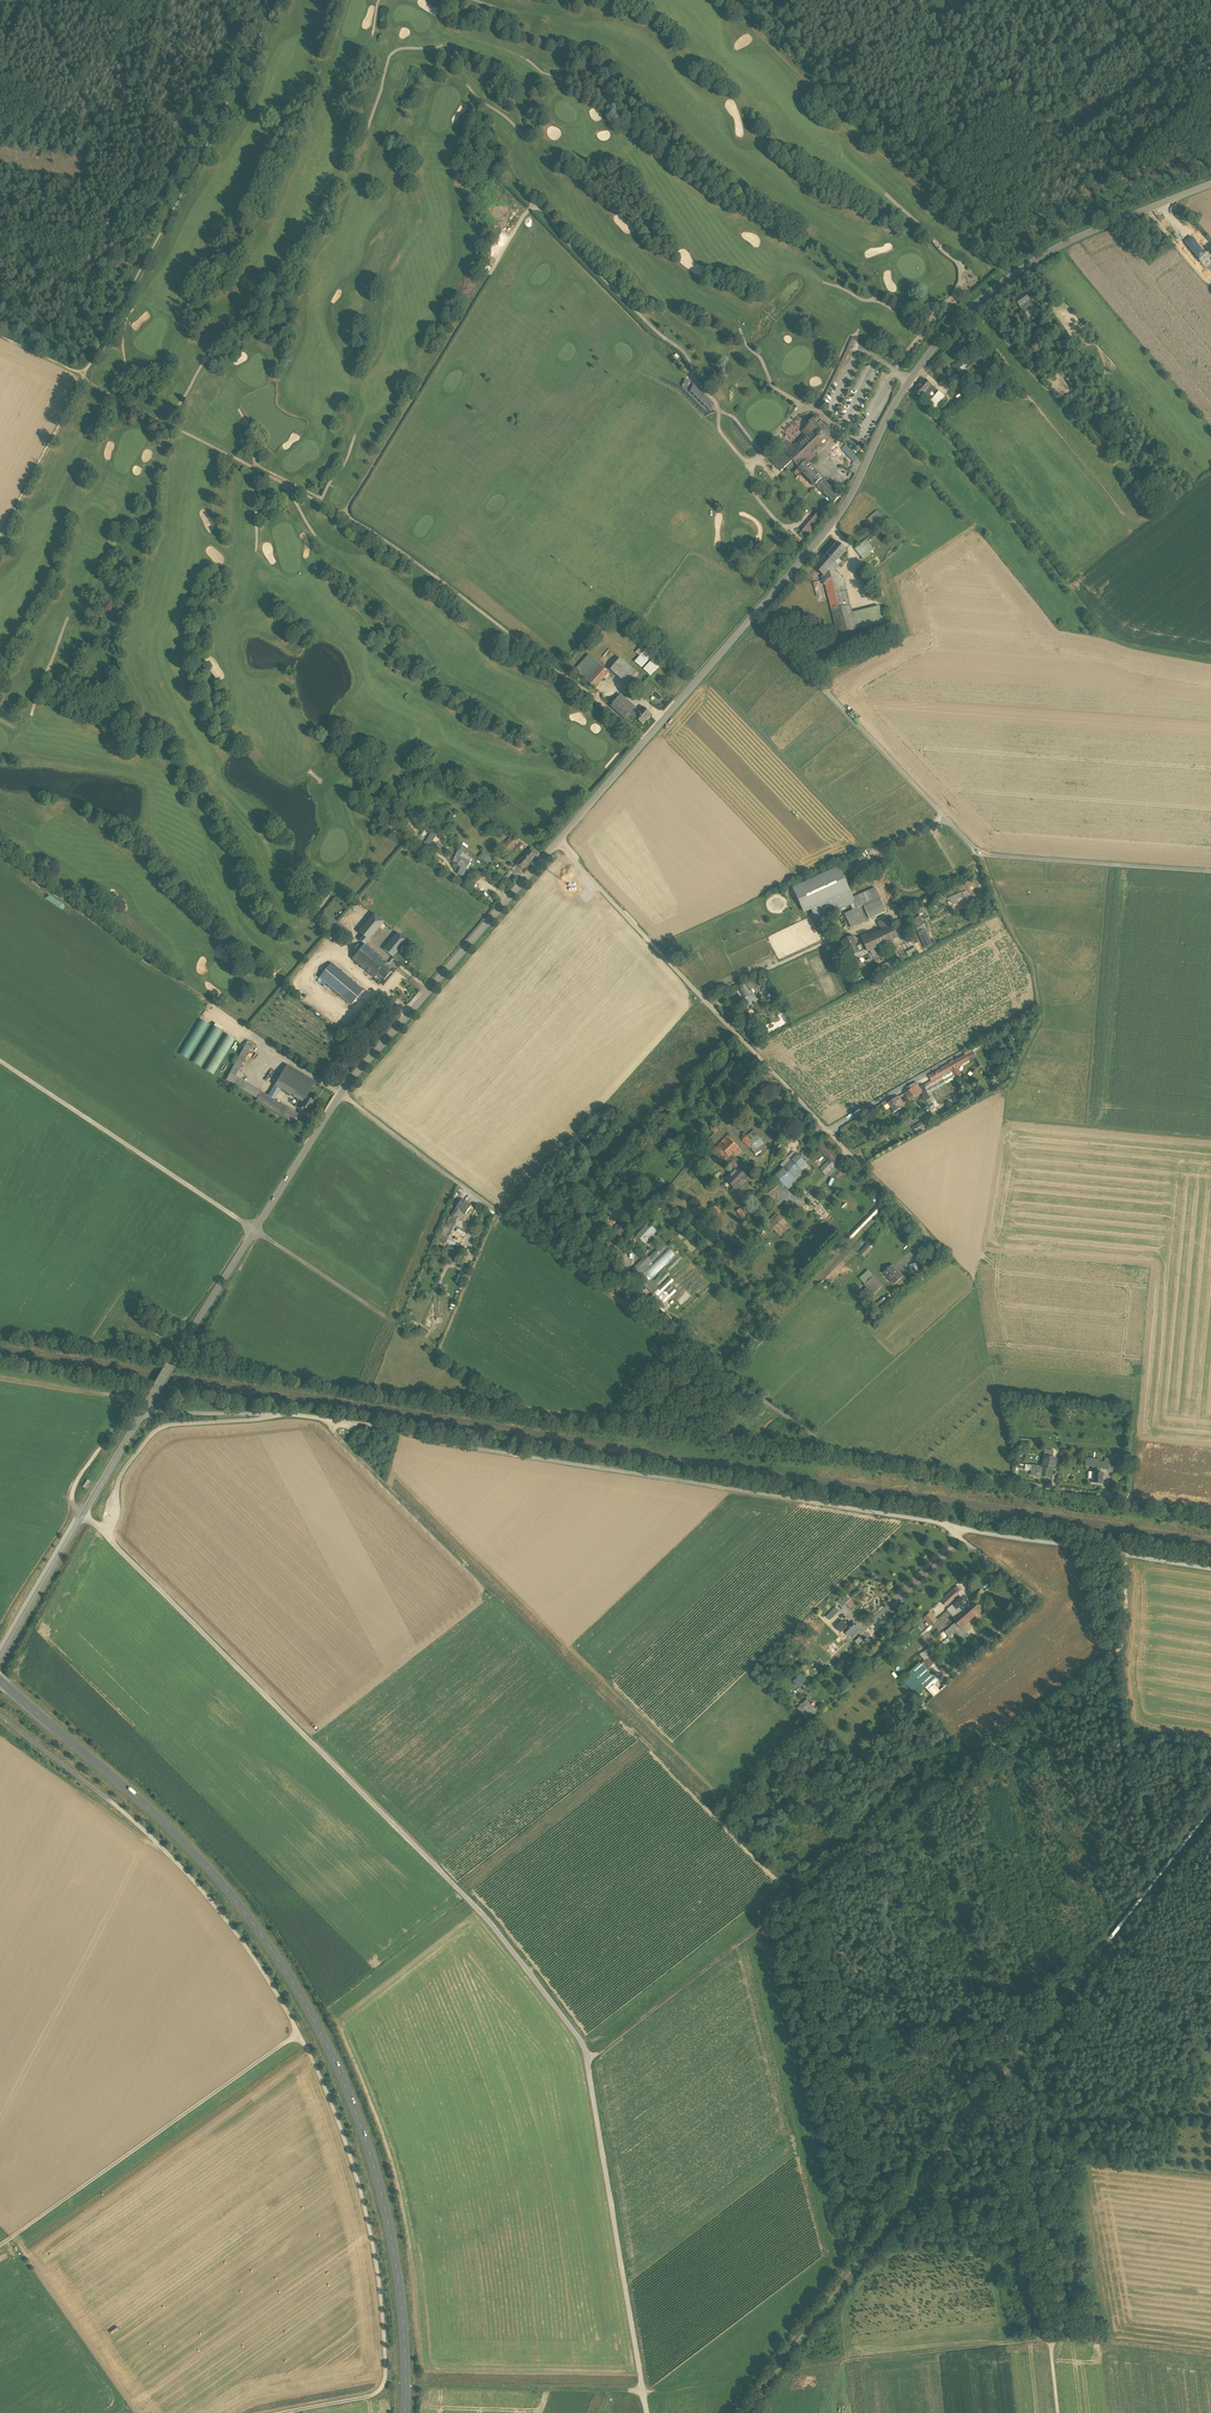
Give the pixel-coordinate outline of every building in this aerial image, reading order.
[(54,188),(45,187),(43,196),(52,198),(54,188)] [(1165,214),(1171,211),(1169,206),(1163,209),(1165,214)] [(1187,215),(1181,208),(1178,211),(1184,218),(1187,215)] [(1200,248),(1191,237),(1186,241),(1192,248),(1191,249),(1194,253),(1200,248)] [(1204,253),(1200,248),(1194,253),(1199,259),(1200,258),(1203,262),(1209,257),(1205,252),(1204,253)] [(1033,299),(1028,292),(1024,294),(1029,301),(1033,299)] [(1024,294),(1024,293),(1015,300),(1020,307),(1025,314),(1034,307),(1029,301),(1024,294)] [(1052,378),(1047,371),(1043,374),(1048,381),(1052,378)] [(958,378),(953,374),(948,380),(953,384),(958,378)] [(691,381),(685,379),(683,385),(688,387),(691,381)] [(932,385),(925,379),(923,382),(922,380),(916,386),(918,388),(924,394),(925,393),(932,385)] [(715,405),(694,384),(691,390),(713,410),(715,405)] [(932,385),(925,393),(927,395),(934,387),(932,385)] [(924,394),(918,388),(914,391),(918,395),(918,396),(919,397),(919,396),(921,398),(924,394)] [(938,391),(932,399),(928,404),(934,409),(944,396),(938,391)] [(927,395),(925,393),(924,394),(921,398),(928,404),(932,399),(927,395)] [(816,417),(809,423),(810,424),(803,431),(807,435),(794,447),(792,445),(787,450),(785,452),(783,450),(782,450),(783,450),(793,461),(799,468),(800,468),(805,462),(809,459),(811,460),(815,456),(814,454),(820,448),(828,441),(826,440),(828,438),(828,435),(828,432),(826,430),(828,429),(816,417)] [(845,445),(840,439),(831,448),(834,451),(830,454),(835,459),(838,456),(836,454),(845,445)] [(788,441),(783,446),(787,450),(792,445),(788,441)] [(859,459),(845,445),(841,449),(854,463),(859,459)] [(793,461),(783,450),(782,450),(771,461),(782,471),(793,461)] [(862,461),(859,459),(854,463),(850,471),(855,473),(862,461)] [(805,462),(800,468),(799,468),(797,470),(801,474),(814,486),(815,485),(822,479),(807,464),(805,462)] [(797,470),(793,473),(798,478),(801,474),(797,470)] [(823,480),(817,486),(833,503),(839,496),(823,480)] [(877,511),(868,519),(874,527),(884,518),(877,511)] [(824,518),(818,512),(802,531),(809,536),(824,518)] [(873,549),(864,539),(854,548),(864,558),(873,549)] [(846,550),(838,542),(833,547),(836,550),(833,553),(839,559),(846,550)] [(839,559),(833,553),(836,550),(833,547),(826,554),(835,563),(837,561),(839,559)] [(835,563),(826,554),(812,569),(821,577),(826,572),(828,570),(835,563)] [(840,564),(837,561),(835,563),(828,570),(834,571),(840,564)] [(828,570),(826,572),(829,581),(825,586),(827,590),(838,587),(840,595),(842,607),(849,605),(843,580),(834,571),(828,570)] [(838,587),(827,590),(829,597),(840,595),(838,587)] [(840,595),(829,597),(831,609),(842,607),(840,595)] [(842,607),(831,609),(837,634),(855,629),(851,613),(849,605),(842,607)] [(878,606),(851,613),(855,629),(882,623),(878,606)] [(653,655),(646,649),(642,645),(636,652),(640,656),(635,662),(641,667),(653,655)] [(589,655),(575,670),(595,688),(609,673),(589,655)] [(638,674),(620,658),(610,670),(629,685),(638,674)] [(660,666),(653,660),(644,669),(651,675),(660,666)] [(626,700),(621,695),(617,699),(622,704),(626,700)] [(622,704),(617,699),(611,706),(627,720),(630,717),(633,720),(635,718),(636,716),(628,709),(622,704)] [(632,704),(626,700),(622,704),(628,709),(632,704)] [(651,714),(643,707),(636,716),(635,718),(643,725),(651,714)] [(512,834),(500,848),(506,853),(518,839),(512,834)] [(441,848),(434,844),(431,848),(438,852),(441,848)] [(475,847),(471,852),(469,851),(467,853),(471,855),(473,857),(479,849),(475,847)] [(470,864),(459,859),(460,857),(461,857),(462,854),(464,851),(460,848),(452,863),(457,866),(457,867),(461,869),(465,872),(470,864)] [(531,848),(516,865),(522,871),(536,857),(537,858),(540,855),(531,848)] [(467,853),(464,851),(462,854),(469,859),(471,855),(467,853)] [(499,861),(488,853),(484,859),(495,867),(499,861)] [(839,868),(794,889),(804,912),(812,909),(850,891),(839,868)] [(465,872),(461,869),(457,876),(462,879),(465,872)] [(875,888),(853,898),(855,903),(854,903),(857,909),(861,907),(863,906),(880,898),(875,888)] [(850,891),(812,909),(817,920),(851,904),(854,903),(855,903),(853,898),(850,891)] [(962,894),(951,899),(954,906),(966,901),(962,894)] [(880,898),(863,906),(869,920),(886,912),(880,898)] [(847,913),(852,923),(865,916),(861,907),(857,909),(854,910),(847,913)] [(331,913),(326,919),(348,939),(354,932),(331,913)] [(373,915),(357,934),(362,938),(367,942),(376,931),(378,928),(382,923),(373,915)] [(852,923),(844,926),(847,932),(868,922),(865,916),(852,923)] [(920,916),(912,920),(917,931),(918,930),(919,932),(924,930),(922,925),(923,925),(922,924),(923,923),(920,916)] [(898,937),(889,918),(884,920),(888,929),(884,931),(862,941),(863,942),(866,949),(867,950),(870,957),(879,953),(877,948),(898,937)] [(880,922),(884,931),(888,929),(884,920),(880,922)] [(382,923),(378,928),(382,932),(386,926),(382,923)] [(386,926),(382,932),(378,928),(376,931),(387,940),(393,932),(386,926)] [(924,930),(919,932),(927,948),(934,945),(926,929),(924,930)] [(387,940),(380,948),(392,958),(405,942),(393,932),(387,940)] [(866,949),(863,942),(859,943),(856,936),(844,942),(851,957),(867,950),(866,949)] [(356,945),(349,954),(353,958),(361,949),(356,945)] [(384,964),(363,946),(361,949),(353,958),(351,960),(372,978),(384,964)] [(917,947),(908,951),(910,956),(919,952),(917,947)] [(900,957),(880,967),(883,972),(903,962),(900,957)] [(363,992),(330,964),(318,979),(351,1006),(363,992)] [(391,974),(384,968),(386,965),(384,964),(372,978),(374,980),(377,976),(384,982),(391,974)] [(753,980),(745,986),(746,986),(750,992),(757,986),(755,983),(756,983),(753,980)] [(746,994),(742,989),(739,991),(744,1000),(746,998),(748,997),(746,994)] [(744,1000),(749,1006),(759,1000),(754,993),(748,997),(746,998),(744,1000)] [(211,1024),(201,1018),(179,1055),(189,1060),(211,1024)] [(224,1031),(214,1025),(192,1062),(201,1067),(224,1031)] [(237,1039),(227,1033),(205,1069),(214,1075),(237,1039)] [(973,1051),(983,1046),(981,1043),(971,1048),(973,1051)] [(226,1080),(257,1099),(261,1091),(236,1076),(251,1047),(246,1044),(226,1080)] [(971,1048),(970,1047),(964,1050),(966,1055),(973,1051),(971,1048)] [(973,1051),(966,1055),(969,1060),(976,1056),(973,1051)] [(929,1076),(932,1081),(951,1071),(955,1079),(961,1076),(957,1067),(969,1060),(966,1055),(929,1076)] [(315,1082),(287,1065),(274,1085),(299,1100),(302,1101),(305,1097),(306,1097),(315,1082)] [(955,1079),(951,1071),(923,1086),(925,1090),(930,1098),(935,1107),(938,1105),(931,1092),(955,1079)] [(916,1083),(907,1088),(909,1091),(917,1086),(916,1083)] [(909,1091),(905,1094),(908,1100),(921,1092),(917,1086),(909,1091)] [(930,1098),(925,1090),(921,1092),(926,1100),(930,1098)] [(298,1114),(261,1091),(257,1099),(256,1101),(292,1123),(298,1114)] [(306,1097),(305,1097),(302,1101),(298,1108),(303,1111),(304,1109),(308,1112),(314,1102),(306,1097)] [(891,1102),(889,1103),(894,1112),(904,1106),(898,1097),(891,1102)] [(891,1102),(890,1098),(881,1103),(883,1106),(889,1103),(891,1102)] [(913,1127),(917,1134),(929,1127),(925,1121),(913,1127)] [(716,1124),(711,1130),(715,1133),(720,1127),(716,1124)] [(758,1136),(753,1131),(743,1141),(752,1150),(755,1154),(759,1151),(760,1152),(766,1147),(758,1136)] [(790,1134),(783,1142),(788,1147),(792,1143),(791,1142),(794,1138),(790,1134)] [(740,1151),(727,1137),(715,1149),(725,1159),(729,1162),(731,1159),(740,1151)] [(822,1142),(817,1147),(829,1159),(835,1165),(840,1159),(822,1142)] [(814,1154),(807,1148),(799,1157),(805,1162),(805,1163),(814,1154)] [(725,1159),(715,1149),(711,1153),(722,1163),(725,1159)] [(791,1161),(797,1155),(794,1152),(786,1161),(789,1163),(791,1161)] [(799,1157),(797,1155),(791,1161),(799,1168),(805,1162),(799,1157)] [(825,1174),(835,1165),(829,1159),(819,1168),(825,1174)] [(737,1165),(733,1161),(729,1165),(733,1169),(736,1166),(737,1165)] [(799,1168),(791,1161),(789,1163),(783,1169),(795,1180),(795,1179),(799,1175),(796,1172),(799,1168)] [(805,1163),(805,1162),(799,1168),(796,1172),(799,1175),(800,1176),(809,1166),(805,1163)] [(741,1171),(738,1168),(735,1171),(726,1179),(736,1189),(748,1176),(742,1170),(741,1171)] [(795,1180),(783,1169),(775,1177),(787,1188),(792,1183),(795,1180)] [(808,1192),(795,1179),(795,1180),(792,1183),(805,1195),(808,1192)] [(773,1182),(768,1188),(771,1191),(777,1186),(773,1182)] [(771,1191),(768,1188),(760,1195),(773,1207),(780,1200),(771,1191)] [(462,1200),(451,1217),(452,1218),(457,1222),(460,1218),(457,1216),(461,1211),(466,1214),(471,1206),(462,1200)] [(792,1208),(786,1203),(783,1206),(789,1211),(792,1208)] [(847,1237),(850,1241),(883,1207),(880,1204),(847,1237)] [(716,1206),(713,1209),(718,1214),(721,1210),(716,1206)] [(541,1207),(536,1212),(540,1215),(545,1210),(541,1207)] [(779,1215),(769,1225),(773,1229),(780,1236),(790,1226),(779,1215)] [(445,1245),(455,1225),(450,1222),(446,1219),(438,1241),(445,1245)] [(655,1230),(648,1223),(645,1226),(646,1227),(637,1236),(645,1243),(648,1240),(647,1239),(655,1230)] [(769,1225),(764,1230),(768,1234),(773,1229),(769,1225)] [(859,1253),(864,1257),(872,1248),(871,1248),(873,1247),(871,1245),(870,1247),(868,1244),(859,1253)] [(445,1254),(452,1257),(456,1248),(449,1245),(445,1254)] [(649,1258),(652,1262),(666,1248),(663,1245),(649,1258)] [(649,1258),(647,1256),(644,1259),(649,1265),(652,1262),(649,1258)] [(632,1270),(639,1277),(643,1274),(650,1266),(649,1265),(644,1259),(632,1270)] [(649,1280),(664,1268),(658,1261),(644,1273),(649,1280)] [(903,1276),(892,1266),(885,1273),(895,1283),(903,1276)] [(882,1285),(869,1271),(860,1279),(874,1293),(882,1285)] [(643,1274),(639,1277),(655,1293),(658,1290),(643,1274)] [(673,1281),(670,1278),(658,1290),(655,1293),(665,1303),(676,1291),(670,1285),(673,1281)] [(626,1286),(639,1298),(643,1293),(632,1282),(627,1281),(622,1285),(624,1288),(626,1286)] [(643,1293),(639,1298),(647,1306),(652,1300),(643,1293)] [(647,1306),(677,1333),(682,1327),(652,1300),(647,1306)] [(1110,1459),(1106,1459),(1105,1460),(1105,1462),(1104,1467),(1104,1469),(1116,1470),(1117,1463),(1116,1463),(1117,1460),(1114,1460),(1114,1456),(1110,1455),(1110,1459)] [(1044,1457),(1043,1466),(1051,1468),(1052,1462),(1052,1458),(1044,1457)] [(1100,1459),(1086,1458),(1085,1465),(1097,1467),(1097,1469),(1101,1469),(1101,1467),(1104,1467),(1105,1462),(1100,1462),(1100,1459)] [(1051,1468),(1043,1466),(1042,1471),(1041,1477),(1049,1478),(1051,1468)] [(1104,1473),(1093,1472),(1093,1479),(1092,1482),(1103,1484),(1104,1473)] [(91,1481),(87,1479),(82,1487),(86,1489),(91,1481)] [(955,1587),(939,1602),(944,1607),(957,1595),(955,1594),(958,1591),(955,1587)] [(843,1600),(841,1599),(837,1603),(843,1608),(846,1605),(851,1610),(856,1604),(847,1596),(843,1600)] [(967,1606),(959,1598),(951,1606),(955,1610),(958,1607),(962,1611),(968,1606),(967,1606)] [(962,1611),(953,1619),(955,1622),(960,1627),(978,1611),(971,1603),(962,1611)] [(837,1608),(827,1617),(831,1621),(841,1612),(837,1608)] [(935,1621),(928,1614),(922,1619),(923,1619),(929,1626),(935,1621)] [(929,1626),(923,1619),(921,1621),(927,1628),(929,1626)] [(960,1627),(955,1622),(950,1627),(954,1631),(963,1641),(968,1636),(960,1627)] [(853,1633),(846,1625),(842,1629),(839,1625),(832,1631),(837,1637),(839,1634),(845,1641),(853,1633)] [(950,1627),(944,1632),(948,1637),(954,1631),(950,1627)] [(861,1638),(856,1644),(859,1647),(864,1642),(861,1638)] [(929,1646),(923,1652),(927,1657),(934,1651),(929,1646)] [(919,1664),(901,1680),(915,1695),(923,1687),(925,1688),(934,1679),(919,1664)] [(801,1673),(793,1681),(799,1687),(807,1679),(801,1673)] [(808,1701),(804,1705),(809,1711),(813,1707),(808,1701)] [(802,1707),(795,1713),(800,1719),(803,1716),(807,1713),(802,1707)] [(803,1716),(809,1722),(818,1712),(813,1707),(809,1711),(807,1713),(803,1716)] [(809,1722),(803,1716),(800,1719),(799,1720),(806,1728),(811,1724),(809,1722)]
